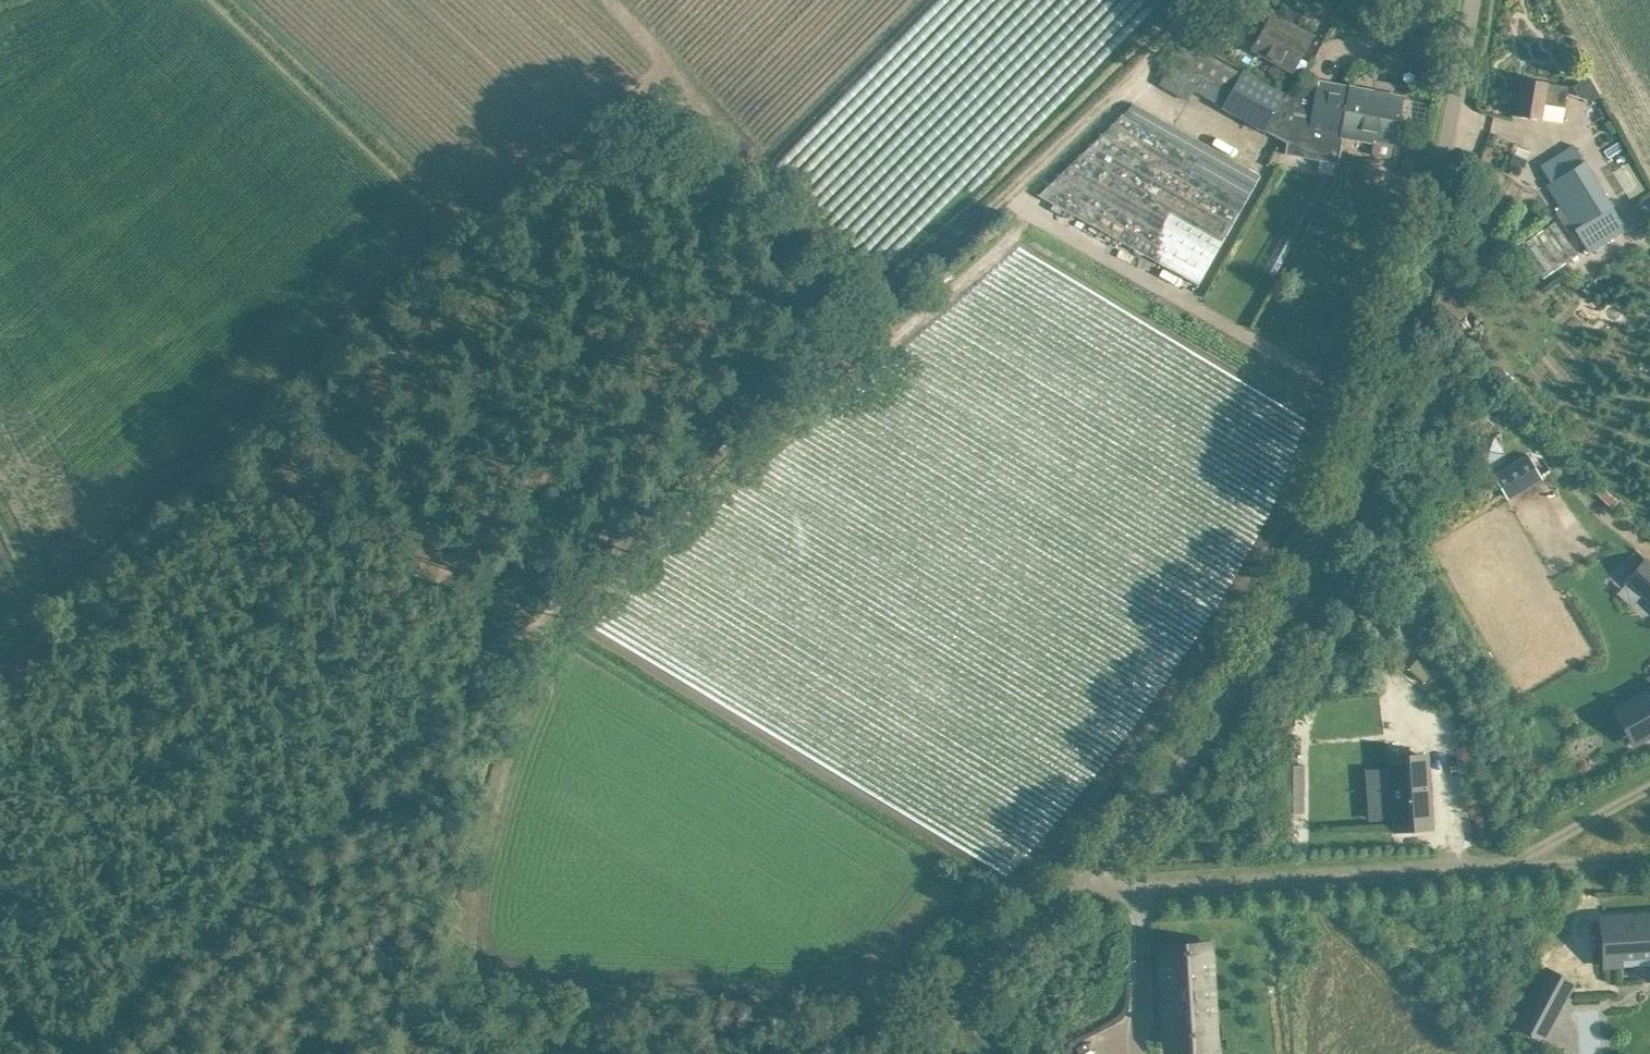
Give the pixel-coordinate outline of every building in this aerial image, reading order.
[(1351,15),(1361,0),(1327,0),(1351,15)] [(1312,35),(1272,13),(1252,49),(1291,71),(1312,35)] [(1349,93),(1350,87),(1318,81),(1319,79),(1304,76),(1299,102),(1243,69),(1238,78),(1181,45),(1159,84),(1188,100),(1194,89),(1222,105),(1221,107),(1266,132),(1268,128),(1282,136),(1289,137),(1286,152),(1284,152),(1228,251),(1275,277),(1339,162),(1337,162),(1342,136),(1374,142),(1372,155),(1390,158),(1391,152),(1392,153),(1393,151),(1391,150),(1396,128),(1398,129),(1399,125),(1396,124),(1402,97),(1376,92),(1375,97),(1349,93)] [(1522,78),(1516,116),(1540,120),(1543,104),(1565,107),(1568,86),(1546,82),(1522,78)] [(1038,195),(1197,284),(1213,256),(1260,174),(1134,104),(1038,195)] [(1545,182),(1588,252),(1625,229),(1574,145),(1540,165),(1549,179),(1545,182)] [(1421,154),(1407,151),(1403,173),(1418,175),(1421,154)] [(1519,245),(1542,278),(1578,254),(1555,221),(1519,245)] [(1526,454),(1493,474),(1507,498),(1540,478),(1526,454)] [(1635,557),(1615,577),(1649,612),(1649,572),(1635,557)] [(1649,733),(1649,691),(1622,707),(1640,739),(1649,733)] [(1395,828),(1430,826),(1426,757),(1391,759),(1395,828)] [(1284,766),(1284,797),(1302,797),(1302,766),(1284,766)] [(1614,923),(1616,958),(1649,956),(1649,921),(1614,923)] [(1207,947),(1163,950),(1166,990),(1169,990),(1172,1037),(1209,1034),(1206,988),(1209,988),(1207,947)] [(1548,967),(1547,967),(1516,1025),(1517,1026),(1518,1023),(1521,1025),(1544,1037),(1573,983),(1547,969),(1548,967)]
